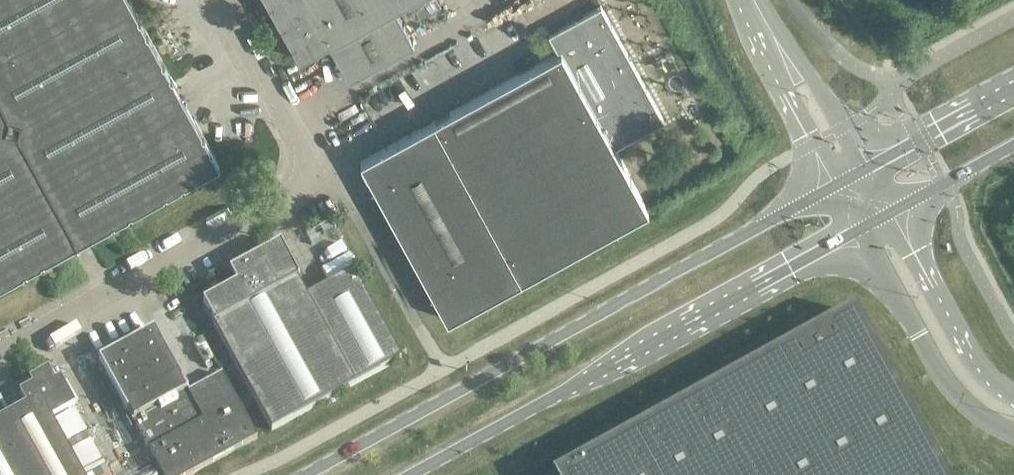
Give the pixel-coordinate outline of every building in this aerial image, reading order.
[(218,163),(194,117),(178,90),(129,0),(0,0),(0,282),(218,163)] [(298,55),(297,56),(298,58),(328,42),(348,78),(413,43),(395,8),(410,0),(268,0),(298,55)] [(558,52),(386,147),(360,161),(448,320),(648,210),(614,147),(663,120),(600,4),(548,33),(558,52)] [(228,273),(236,285),(202,304),(213,324),(212,324),(271,431),(401,360),(352,272),(307,297),(297,280),(298,279),(279,244),(228,273)] [(854,312),(558,474),(943,474),(854,312)] [(148,452),(161,474),(190,474),(256,439),(221,374),(188,393),(154,330),(98,361),(148,452)] [(47,372),(30,381),(33,386),(20,394),(26,405),(0,420),(0,474),(81,474),(51,420),(74,408),(59,381),(53,385),(47,372)]
